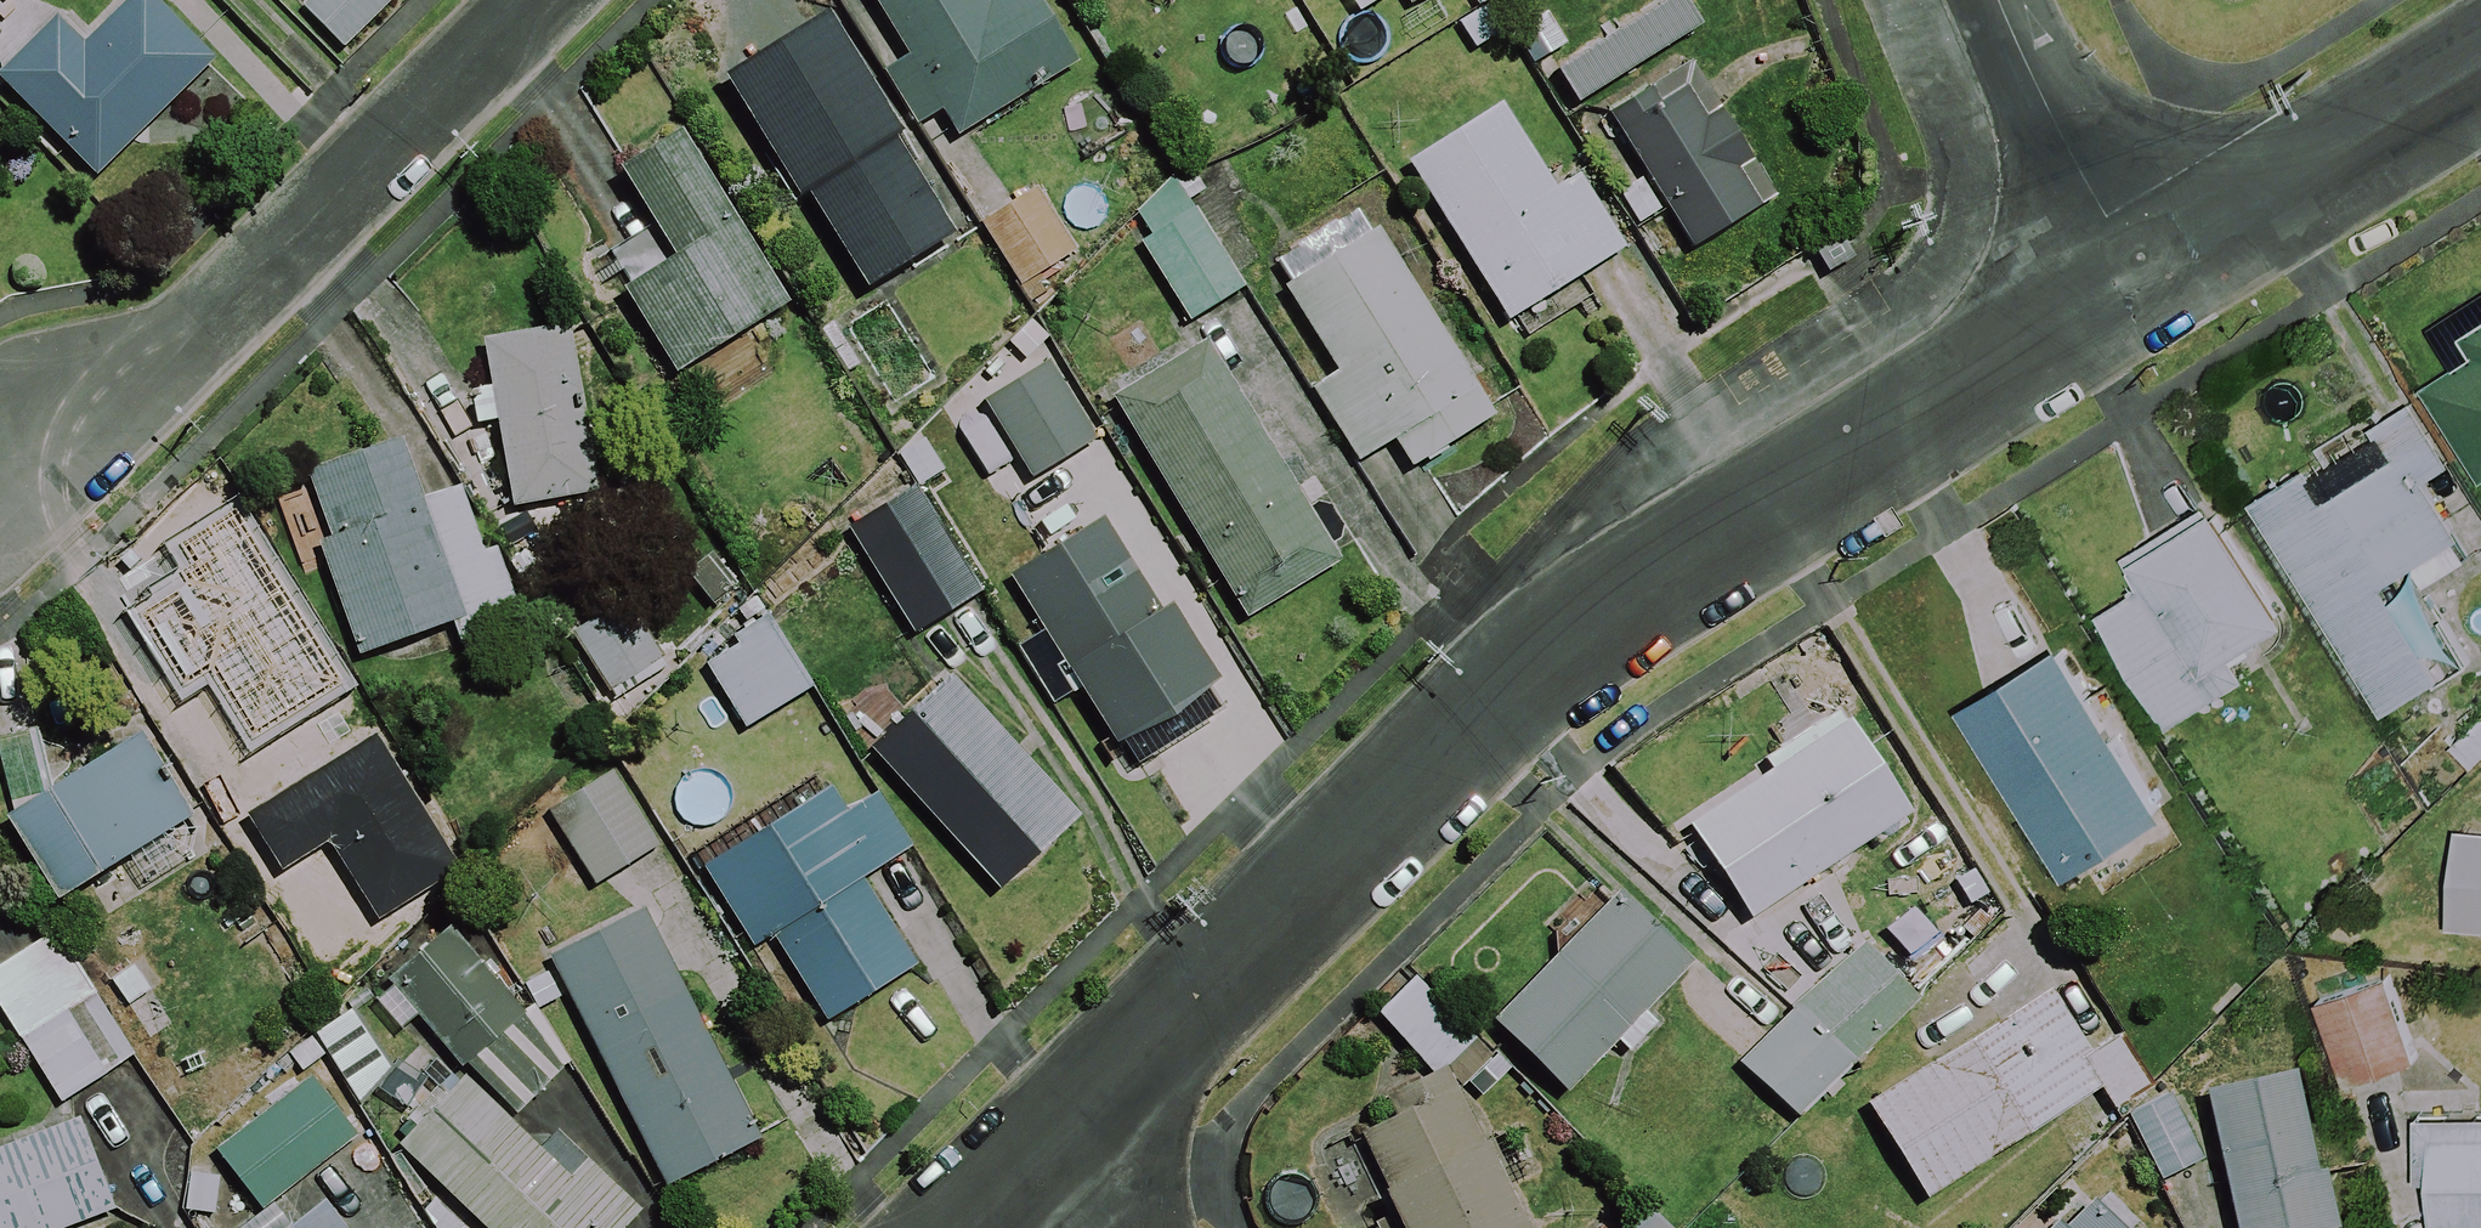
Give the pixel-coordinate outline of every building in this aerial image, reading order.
[(18,110),(92,184),(217,58),(158,0),(127,0),(80,47),(56,23),(0,79),(0,93),(18,110)] [(397,0),(315,0),(301,13),(343,59),(401,5),(397,0)] [(943,102),(959,132),(1044,84),(1040,78),(1079,57),(1047,0),(885,0),(912,48),(888,62),(918,116),(943,102)] [(1393,0),(1341,0),(1356,23),(1393,0)] [(1409,11),(1425,0),(1402,0),(1409,11)] [(844,8),(735,69),(857,289),(966,228),(844,8)] [(1683,71),(1611,116),(1695,253),(1767,208),(1683,71)] [(1407,168),(1509,324),(1617,253),(1568,178),(1547,193),(1493,112),(1407,168)] [(623,279),(674,365),(788,297),(685,127),(628,161),(679,245),(623,279)] [(1183,177),(1127,212),(1195,322),(1251,287),(1183,177)] [(1077,247),(1041,185),(988,216),(1025,278),(1077,247)] [(1409,474),(1503,411),(1380,227),(1367,236),(1350,211),(1263,269),(1332,371),(1306,388),(1358,467),(1390,445),(1409,474)] [(469,433),(494,430),(506,513),(592,501),(569,333),(481,345),(487,390),(464,393),(469,433)] [(2476,359),(2423,389),(2476,485),(2480,482),(2480,333),(2466,341),(2476,359)] [(1208,358),(1118,412),(1243,622),(1333,569),(1208,358)] [(1046,369),(983,407),(1032,490),(1095,452),(1046,369)] [(2413,398),(2368,426),(2253,499),(2390,715),(2456,673),(2414,607),(2404,613),(2384,581),(2413,563),(2427,585),(2476,553),(2428,478),(2454,462),(2413,398)] [(396,448),(304,480),(326,544),(317,547),(357,662),(448,630),(455,650),(519,627),(495,559),(482,563),(455,487),(415,502),(396,448)] [(910,492),(846,532),(913,637),(976,596),(910,492)] [(2247,681),(2231,657),(2291,618),(2217,505),(2132,560),(2147,584),(2095,618),(2169,732),(2247,681)] [(1110,518),(1009,579),(1113,751),(1213,691),(1110,518)] [(160,586),(180,617),(174,621),(131,648),(170,709),(213,682),(261,757),(348,702),(261,565),(224,589),(204,558),(160,586)] [(551,601),(610,720),(657,697),(645,673),(665,663),(618,568),(551,601)] [(784,610),(699,659),(743,734),(828,685),(784,610)] [(2074,650),(1967,715),(2065,877),(2173,812),(2074,650)] [(951,678),(868,759),(1000,895),(1084,814),(951,678)] [(1908,818),(1836,710),(1756,762),(1765,776),(1685,829),(1748,924),(1908,818)] [(61,902),(128,858),(142,880),(207,838),(193,816),(142,737),(10,823),(61,902)] [(611,776),(546,815),(591,891),(657,852),(611,776)] [(918,965),(864,878),(911,849),(878,796),(843,818),(829,795),(708,870),(758,951),(772,943),(822,1024),(918,965)] [(2458,826),(2450,929),(2480,931),(2480,828),(2458,826)] [(336,840),(266,889),(322,968),(392,918),(336,840)] [(1694,966),(1616,893),(1493,1022),(1570,1096),(1617,1046),(1625,1054),(1655,1022),(1647,1015),(1694,966)] [(647,906),(548,954),(660,1188),(759,1140),(647,906)] [(447,912),(362,990),(400,1031),(416,1017),(512,1122),(582,1058),(447,912)] [(0,960),(0,1023),(54,1108),(126,1063),(43,932),(0,960)] [(1916,1004),(1857,945),(1735,1067),(1794,1126),(1916,1004)] [(1496,1053),(1411,970),(1366,1017),(1423,1072),(1379,1091),(1389,1115),(1360,1127),(1404,1227),(1519,1227),(1459,1091),(1496,1053)] [(2404,976),(2321,994),(2340,1084),(2423,1066),(2404,976)] [(1923,1203),(2098,1091),(2112,1112),(2147,1090),(2113,1037),(2083,1056),(2041,990),(1861,1105),(1923,1203)] [(2319,1172),(2306,1174),(2291,1080),(2203,1095),(2225,1227),(2328,1227),(2319,1172)] [(353,1141),(310,1081),(212,1152),(255,1212),(353,1141)] [(485,1227),(617,1227),(629,1214),(576,1167),(566,1177),(457,1081),(397,1150),(485,1227)] [(2163,1098),(2125,1118),(2160,1186),(2198,1166),(2163,1098)] [(2467,1227),(2480,1227),(2480,1119),(2418,1118),(2417,1182),(2436,1182),(2436,1227),(2467,1227)] [(115,1211),(85,1139),(79,1125),(0,1157),(0,1227),(73,1227),(115,1211)] [(2089,1183),(2048,1227),(2139,1227),(2089,1183)] [(1645,1204),(1620,1227),(1667,1227),(1645,1204)] [(324,1206),(298,1227),(342,1227),(324,1206)] [(262,1214),(244,1227),(273,1227),(262,1214)]
